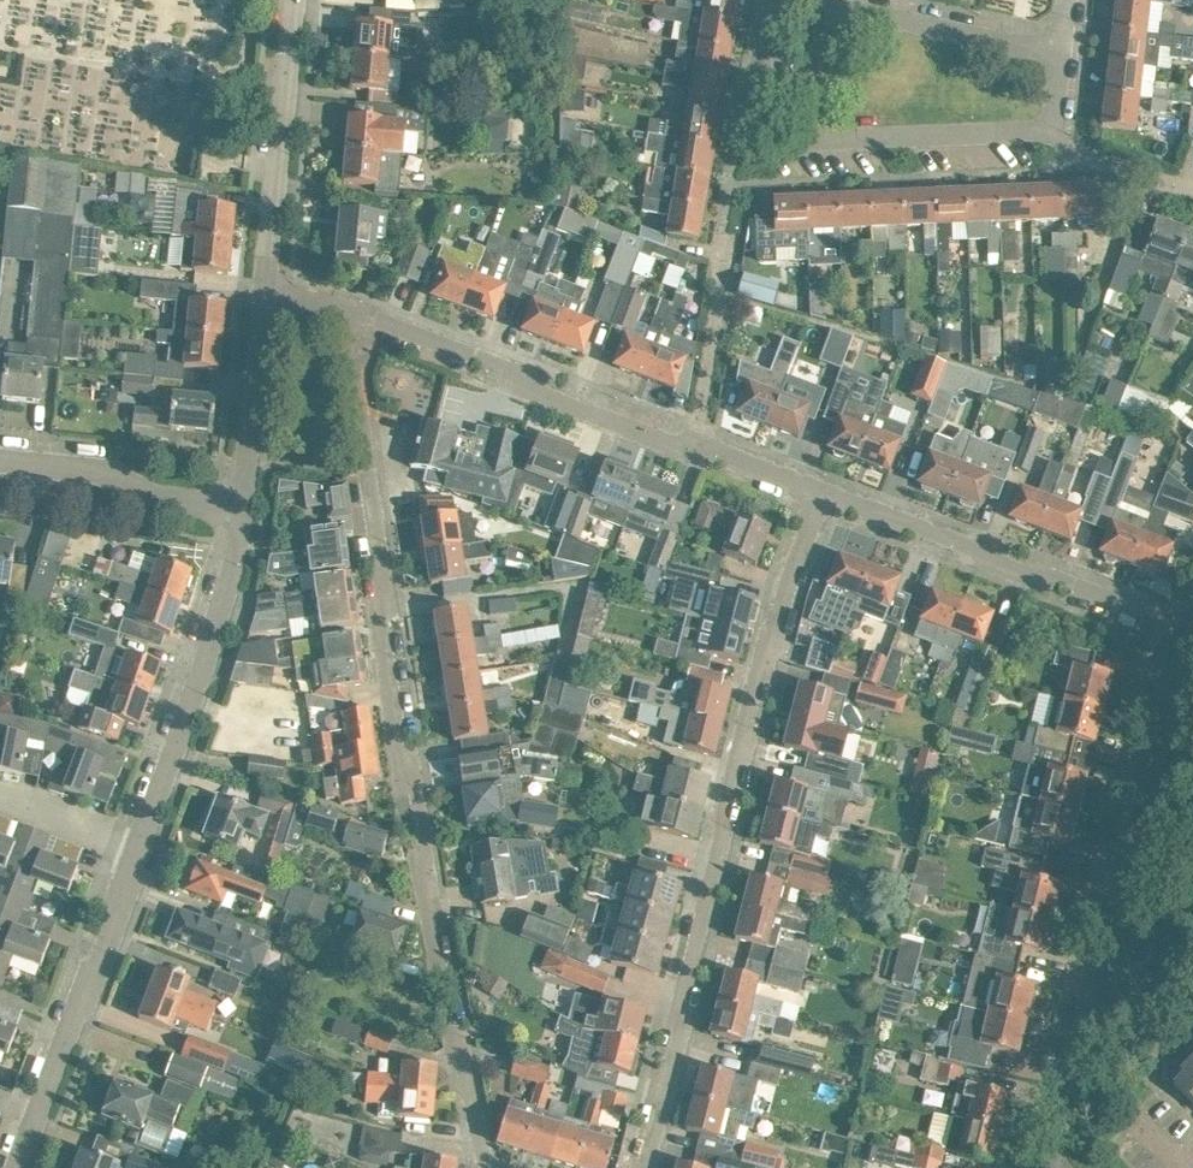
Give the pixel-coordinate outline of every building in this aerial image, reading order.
[(415,11),(449,9),(448,0),(414,0),(415,11)] [(561,16),(599,25),(603,9),(567,0),(565,0),(561,16)] [(692,0),(691,0),(677,0),(676,8),(690,11),(690,12),(736,20),(739,0),(692,0)] [(1124,0),(1116,0),(1113,31),(1145,34),(1148,3),(1124,0)] [(730,52),(736,20),(690,12),(690,11),(676,8),(643,3),(642,11),(673,16),(672,22),(683,23),(680,42),(730,52)] [(357,23),(354,56),(389,59),(417,61),(418,48),(420,48),(421,43),(419,43),(420,28),(407,27),(408,13),(370,9),(369,24),(357,23)] [(1160,24),(1159,36),(1175,38),(1176,26),(1160,24)] [(1189,39),(1175,38),(1159,36),(1145,34),(1113,31),(1109,63),(1141,66),(1157,68),(1159,48),(1171,49),(1170,57),(1192,60),(1192,40),(1189,39)] [(663,73),(725,83),(730,52),(680,42),(677,42),(675,58),(681,59),(680,63),(665,61),(663,73)] [(559,72),(561,73),(565,73),(564,77),(582,80),(587,58),(568,54),(568,55),(560,53),(559,72)] [(398,92),(386,90),(389,59),(354,56),(351,89),(369,90),(368,103),(376,104),(397,106),(398,92)] [(424,61),(403,60),(402,72),(423,74),(424,61)] [(1105,94),(1138,98),(1141,66),(1109,63),(1105,94)] [(688,109),(720,115),(725,83),(663,73),(662,84),(692,88),(688,109)] [(1154,87),(1152,100),(1171,102),(1172,94),(1169,93),(1169,89),(1154,87)] [(564,92),(564,111),(582,111),(582,92),(564,92)] [(1134,131),(1138,98),(1105,94),(1102,127),(1134,131)] [(1186,133),(1190,104),(1171,102),(1152,100),(1150,111),(1164,113),(1162,129),(1186,133)] [(349,117),(346,150),(380,153),(403,155),(405,132),(423,134),(426,108),(397,106),(376,104),(375,119),(349,117)] [(683,141),(714,146),(720,115),(688,109),(683,139),(683,141)] [(559,148),(590,154),(594,135),(574,130),(576,120),(560,116),(559,148)] [(683,141),(683,139),(669,137),(653,135),(633,132),(632,138),(647,140),(645,152),(656,154),(654,168),(709,178),(714,146),(683,141)] [(482,138),(481,155),(501,154),(502,140),(482,138)] [(403,155),(380,153),(346,150),(343,183),(374,186),(374,191),(399,193),(403,155)] [(59,367),(62,343),(69,274),(74,226),(80,167),(44,161),(15,158),(8,209),(39,213),(26,338),(29,339),(28,346),(11,344),(9,362),(6,361),(2,399),(38,403),(42,365),(59,367)] [(551,177),(581,183),(585,166),(551,160),(551,177)] [(643,199),(704,209),(709,178),(654,168),(651,187),(645,186),(643,199)] [(119,173),(118,192),(144,195),(146,176),(119,173)] [(580,186),(553,180),(553,202),(576,207),(580,186)] [(1095,185),(1058,187),(1060,219),(1096,217),(1095,185)] [(1030,220),(1060,219),(1058,187),(1028,188),(1030,220)] [(183,237),(231,242),(234,209),(203,206),(204,191),(175,188),(171,235),(183,236),(183,237)] [(1028,188),(998,190),(1001,264),(1017,263),(1015,221),(1030,220),(1028,188)] [(990,265),(1001,264),(998,190),(966,191),(968,240),(988,239),(990,265)] [(966,191),(934,193),(937,270),(949,269),(948,240),(952,240),(951,224),(966,223),(966,240),(968,240),(966,191)] [(902,194),(904,226),(923,225),(924,256),(934,255),(935,270),(937,270),(934,193),(902,194)] [(873,258),(885,257),(884,243),(888,243),(889,252),(905,251),(904,226),(902,194),(870,196),(872,228),(872,242),(873,258)] [(839,229),(847,229),(872,228),(870,196),(838,197),(839,229)] [(838,197),(806,198),(809,260),(810,273),(822,273),(819,230),(839,229),(838,197)] [(797,260),(809,260),(806,198),(773,200),(774,216),(754,217),(756,251),(757,251),(757,257),(758,259),(759,261),(761,262),(764,263),(777,262),(776,251),(796,250),(797,260)] [(666,236),(674,238),(698,242),(704,209),(643,199),(641,211),(670,216),(666,236)] [(565,208),(558,229),(591,241),(593,236),(599,221),(565,208)] [(373,258),(375,234),(377,216),(341,212),(335,270),(362,273),(363,259),(364,259),(365,257),(373,258)] [(463,222),(447,217),(434,255),(448,259),(446,268),(443,267),(431,296),(462,308),(485,248),(459,239),(463,228),(461,227),(463,222)] [(1157,221),(1148,244),(1144,255),(1147,256),(1145,260),(1159,265),(1154,278),(1156,279),(1144,310),(1156,314),(1188,233),(1157,221)] [(74,226),(69,274),(97,277),(102,229),(74,226)] [(533,301),(530,309),(522,331),(552,343),(574,286),(563,282),(559,291),(542,285),(561,237),(543,230),(539,239),(535,250),(521,288),(536,294),(533,301)] [(603,279),(609,281),(595,318),(612,324),(625,287),(638,253),(644,239),(623,230),(603,279)] [(410,245),(407,244),(396,272),(421,282),(432,254),(424,250),(429,239),(416,233),(410,245)] [(524,233),(520,244),(535,250),(539,239),(524,233)] [(1060,234),(1061,249),(1064,249),(1066,283),(1078,282),(1076,233),(1060,234)] [(1188,233),(1156,314),(1147,336),(1169,345),(1182,311),(1174,308),(1183,287),(1192,291),(1192,235),(1188,233)] [(1061,249),(1060,234),(1051,234),(1052,249),(1061,249)] [(180,270),(204,272),(228,275),(231,242),(183,237),(180,270)] [(690,258),(664,247),(644,239),(638,253),(650,258),(652,253),(672,261),(687,264),(689,264),(691,258),(690,258)] [(860,242),(859,242),(859,259),(873,258),(872,242),(860,242)] [(498,252),(485,248),(462,308),(493,320),(507,283),(521,288),(535,250),(518,244),(510,269),(494,264),(498,252)] [(1126,297),(1128,297),(1141,262),(1122,255),(1109,290),(1112,291),(1108,301),(1123,307),(1126,297)] [(743,273),(737,293),(773,304),(774,304),(780,284),(743,273)] [(160,331),(221,337),(225,304),(186,301),(187,284),(141,281),(140,299),(175,302),(173,332),(160,331)] [(823,284),(808,285),(810,316),(825,320),(823,284)] [(574,286),(552,343),(583,355),(594,325),(577,318),(583,304),(580,303),(585,290),(574,286)] [(625,287),(612,324),(602,351),(617,357),(613,367),(644,378),(672,303),(661,299),(649,328),(635,323),(646,295),(625,287)] [(676,294),(672,303),(644,378),(674,390),(686,360),(666,352),(687,299),(676,294)] [(980,328),(980,356),(1000,355),(1000,327),(980,328)] [(122,376),(152,379),(159,379),(183,382),(184,367),(218,370),(221,337),(160,331),(157,331),(156,344),(168,344),(167,364),(156,363),(157,355),(124,353),(122,376)] [(836,331),(825,359),(842,366),(853,337),(836,331)] [(908,332),(904,343),(917,347),(920,336),(908,332)] [(924,336),(921,348),(934,352),(938,340),(924,336)] [(755,421),(767,426),(794,356),(795,357),(799,345),(783,338),(770,372),(740,361),(736,381),(748,386),(737,414),(742,416),(742,421),(752,425),(755,421)] [(815,364),(795,357),(794,356),(767,426),(798,438),(807,415),(809,407),(800,404),(815,364)] [(925,358),(911,394),(930,401),(942,370),(944,364),(925,358)] [(992,378),(946,364),(936,391),(955,398),(957,392),(964,389),(985,397),(992,378)] [(1035,364),(1024,365),(1025,380),(1036,379),(1035,364)] [(152,379),(122,376),(121,394),(151,396),(152,379)] [(1183,391),(1192,399),(1192,377),(1183,391)] [(845,455),(858,460),(880,403),(887,386),(872,380),(866,396),(865,395),(861,406),(846,401),(851,388),(836,382),(823,418),(837,424),(827,449),(833,451),(834,455),(842,458),(845,455)] [(1154,427),(1158,421),(1167,411),(1172,403),(1126,387),(1117,414),(1154,427)] [(889,472),(897,450),(900,442),(910,415),(891,408),(896,394),(886,390),(881,403),(880,403),(858,460),(889,472)] [(1039,394),(1033,411),(1078,429),(1082,417),(1086,407),(1039,394)] [(215,400),(171,395),(168,429),(212,433),(215,400)] [(147,401),(135,399),(132,424),(155,427),(157,409),(147,408),(147,401)] [(1082,417),(1094,422),(1099,410),(1087,405),(1086,407),(1082,417)] [(522,437),(489,429),(478,426),(476,435),(422,421),(410,467),(445,476),(442,488),(504,505),(510,480),(521,442),(522,437)] [(1080,425),(1066,459),(1039,530),(1070,542),(1081,512),(1061,504),(1091,429),(1080,425)] [(1028,427),(1013,467),(1029,473),(1044,433),(1028,427)] [(930,454),(929,453),(918,484),(923,485),(923,490),(933,494),(936,491),(948,495),(970,438),(971,435),(963,432),(953,443),(936,437),(930,454)] [(565,488),(578,454),(563,448),(565,441),(542,433),(540,439),(537,448),(521,442),(510,480),(550,495),(554,484),(565,488)] [(970,438),(948,495),(961,500),(960,505),(971,509),(974,505),(979,507),(990,477),(1005,483),(1015,455),(970,438)] [(1136,458),(1121,452),(1110,479),(1103,498),(1118,503),(1136,458)] [(1009,518),(1039,530),(1066,459),(1055,454),(1038,495),(1020,488),(1009,518)] [(606,465),(597,487),(593,499),(629,513),(642,479),(626,473),(629,466),(609,458),(606,465)] [(1101,504),(1103,498),(1110,479),(1094,473),(1085,498),(1101,504)] [(1151,507),(1147,520),(1129,564),(1161,576),(1178,532),(1158,524),(1163,513),(1191,523),(1192,525),(1192,495),(1190,492),(1165,474),(1152,508),(1151,507)] [(642,479),(629,513),(623,528),(633,532),(639,516),(665,526),(678,493),(642,479)] [(279,480),(277,493),(298,491),(297,483),(279,480)] [(270,556),(266,575),(284,578),(349,569),(344,534),(353,532),(351,516),(346,483),(324,487),(302,484),(302,485),(306,509),(326,505),(328,519),(330,519),(332,528),(309,532),(311,547),(308,548),(306,548),(307,551),(270,556)] [(562,534),(576,498),(561,493),(551,519),(534,512),(530,522),(562,534)] [(421,519),(426,552),(477,545),(472,514),(455,516),(452,494),(420,499),(420,505),(417,507),(418,516),(422,517),(422,519),(421,519)] [(578,541),(593,504),(576,498),(562,534),(578,541)] [(703,503),(695,525),(712,532),(715,523),(731,529),(722,553),(755,566),(770,529),(703,503)] [(1129,564),(1147,520),(1116,508),(1099,553),(1104,555),(1103,557),(1105,562),(1112,564),(1116,562),(1117,560),(1129,564)] [(668,562),(678,537),(661,530),(647,566),(664,572),(668,562)] [(0,542),(0,584),(10,586),(15,544),(0,542)] [(46,543),(42,556),(44,557),(62,563),(66,549),(46,543)] [(489,543),(477,545),(426,552),(430,585),(442,583),(444,597),(474,593),(471,578),(464,579),(462,568),(487,564),(486,558),(491,558),(490,554),(489,543)] [(508,549),(505,561),(530,567),(533,555),(508,549)] [(703,570),(717,574),(723,559),(709,553),(703,570)] [(40,555),(24,600),(47,608),(56,580),(38,574),(44,557),(42,556),(40,555)] [(839,555),(821,602),(840,610),(835,621),(847,626),(869,567),(839,555)] [(569,563),(569,562),(551,557),(554,581),(590,576),(588,567),(569,563)] [(158,561),(153,577),(112,563),(98,558),(93,573),(121,583),(121,584),(180,604),(191,572),(158,561)] [(664,572),(661,580),(675,583),(696,588),(704,591),(716,594),(717,594),(718,590),(719,589),(722,576),(717,574),(703,570),(689,567),(668,562),(664,572)] [(847,626),(845,631),(851,633),(858,629),(864,614),(883,622),(889,609),(891,601),(895,591),(900,579),(869,567),(847,626)] [(349,574),(325,577),(313,579),(315,591),(285,595),(285,593),(258,596),(256,613),(353,599),(349,574)] [(180,604),(121,584),(116,599),(143,609),(138,624),(170,635),(180,604)] [(5,590),(0,621),(0,626),(16,629),(19,614),(22,594),(5,590)] [(754,599),(730,594),(722,591),(714,623),(746,631),(754,599)] [(939,661),(962,603),(931,591),(920,620),(921,620),(915,637),(933,644),(926,660),(934,664),(936,660),(939,661)] [(601,621),(607,598),(588,593),(576,638),(589,641),(596,620),(601,621)] [(356,625),(353,599),(256,613),(256,614),(249,634),(273,632),(305,627),(304,619),(319,617),(321,630),(356,625)] [(489,601),(490,615),(513,612),(511,599),(489,601)] [(981,645),(984,637),(992,615),(962,603),(939,661),(950,665),(962,637),(981,645)] [(439,646),(471,641),(466,608),(434,613),(439,646)] [(708,671),(711,656),(738,663),(746,631),(714,623),(701,620),(685,616),(684,617),(691,619),(689,628),(692,629),(689,643),(686,642),(684,647),(676,645),(672,662),(708,671)] [(485,640),(502,636),(499,623),(482,626),(485,638),(485,640)] [(558,626),(534,630),(536,643),(560,639),(558,626)] [(485,638),(471,641),(439,646),(444,677),(476,672),(474,658),(496,654),(496,650),(503,648),(501,642),(515,639),(514,633),(502,636),(485,640),(485,638)] [(358,634),(334,637),(291,643),(294,657),(276,660),(274,643),(266,644),(242,646),(235,666),(273,668),(295,669),(361,660),(358,634)] [(576,638),(572,655),(585,658),(589,641),(576,638)] [(805,666),(805,668),(829,675),(839,648),(813,640),(805,666)] [(1066,701),(1102,709),(1110,676),(1091,671),(1096,654),(1058,645),(1053,665),(1073,670),(1066,701)] [(877,684),(893,690),(907,655),(890,648),(886,659),(877,684)] [(876,686),(877,684),(886,659),(868,652),(858,680),(876,686)] [(88,675),(149,696),(160,665),(127,654),(121,671),(93,661),(88,675)] [(346,702),(344,688),(365,685),(361,660),(295,669),(297,682),(312,680),(314,694),(328,698),(346,702)] [(944,704),(971,715),(988,669),(972,663),(961,692),(950,688),(944,704)] [(273,668),(235,666),(230,682),(250,685),(270,687),(273,668)] [(149,696),(88,675),(74,670),(68,688),(89,695),(84,709),(123,722),(139,727),(149,696)] [(479,692),(476,672),(444,677),(449,709),(511,699),(509,687),(493,689),(493,690),(479,692)] [(565,684),(549,680),(543,700),(560,707),(565,684)] [(730,693),(707,688),(684,682),(679,683),(675,685),(670,695),(656,692),(653,685),(634,681),(628,701),(651,707),(722,725),(730,693)] [(855,702),(900,714),(905,696),(860,683),(855,702)] [(565,684),(560,707),(585,716),(591,690),(565,684)] [(848,730),(852,731),(860,733),(862,728),(862,724),(861,718),(858,714),(856,711),(853,708),(849,705),(844,704),(846,697),(832,693),(833,693),(800,684),(792,716),(848,730)] [(346,702),(328,698),(330,710),(347,708),(346,702)] [(1093,743),(1097,727),(1103,728),(1107,713),(1101,712),(1102,709),(1066,701),(1054,698),(1047,728),(1031,724),(1025,744),(1033,746),(1071,755),(1075,739),(1093,743)] [(489,736),(486,736),(483,714),(512,710),(511,699),(449,709),(454,741),(465,739),(468,754),(507,748),(505,737),(490,739),(489,736)] [(585,716),(560,707),(543,700),(539,713),(578,737),(585,716)] [(714,756),(722,725),(651,707),(646,715),(659,721),(672,724),(670,734),(684,737),(682,748),(714,756)] [(78,728),(93,734),(116,741),(123,722),(84,709),(78,728)] [(369,709),(346,713),(342,713),(345,732),(312,737),(314,753),(375,744),(369,709)] [(532,756),(557,760),(569,762),(578,737),(539,713),(530,744),(527,745),(532,756)] [(44,743),(48,725),(0,716),(0,772),(20,776),(27,740),(44,743)] [(841,760),(848,730),(792,716),(784,746),(808,753),(804,768),(801,768),(801,769),(803,770),(815,773),(848,781),(853,763),(841,760)] [(49,725),(48,725),(44,743),(43,749),(75,761),(70,774),(57,769),(49,791),(67,798),(68,796),(63,794),(65,790),(89,799),(100,770),(118,777),(127,755),(49,725)] [(952,726),(947,744),(961,748),(965,729),(952,726)] [(380,778),(375,744),(314,753),(316,767),(335,764),(337,778),(323,780),(326,800),(340,798),(341,805),(366,801),(363,781),(380,778)] [(527,745),(507,748),(468,754),(458,756),(463,784),(461,784),(462,787),(519,778),(524,778),(554,782),(557,760),(532,756),(527,745)] [(1066,772),(1071,755),(1033,746),(1021,797),(1077,811),(1078,806),(1080,807),(1083,797),(1080,796),(1085,777),(1066,772)] [(312,749),(302,751),(304,763),(314,762),(312,749)] [(248,773),(282,778),(284,762),(250,758),(248,773)] [(581,768),(568,766),(569,762),(557,760),(554,782),(578,786),(581,768)] [(848,781),(815,773),(803,770),(799,786),(776,780),(768,812),(832,828),(833,827),(820,823),(828,795),(863,805),(868,787),(848,781)] [(708,781),(685,775),(671,771),(668,782),(637,775),(633,791),(648,795),(648,797),(700,810),(708,781)] [(915,772),(910,794),(931,799),(936,777),(915,772)] [(519,778),(462,787),(468,827),(507,820),(553,829),(556,809),(522,803),(519,778)] [(868,787),(865,799),(874,802),(877,789),(868,787)] [(257,790),(251,811),(256,814),(265,817),(267,818),(276,821),(274,830),(286,834),(291,819),(295,804),(296,802),(257,790)] [(700,810),(648,797),(640,826),(693,840),(700,810)] [(1068,844),(1073,825),(1076,826),(1078,815),(1076,815),(1077,811),(1021,797),(1008,847),(1046,857),(1050,840),(1068,844)] [(218,799),(204,836),(226,844),(237,849),(243,833),(259,838),(267,818),(265,817),(256,814),(251,811),(218,799)] [(330,845),(357,853),(380,860),(388,835),(350,824),(351,820),(312,808),(313,805),(296,800),(296,802),(295,804),(285,845),(295,848),(301,845),(307,825),(333,833),(330,845)] [(828,840),(832,828),(768,812),(760,843),(795,853),(790,869),(828,879),(833,862),(810,855),(816,837),(828,840)] [(1000,820),(971,838),(994,843),(1000,820)] [(34,831),(18,825),(11,843),(0,839),(0,903),(6,906),(34,831)] [(50,837),(34,831),(6,906),(28,914),(28,912),(39,882),(68,893),(78,868),(70,865),(77,848),(84,851),(84,850),(55,839),(48,857),(43,855),(50,837)] [(550,849),(565,852),(567,840),(551,838),(550,849)] [(511,840),(495,843),(471,847),(481,905),(528,897),(525,883),(550,878),(544,843),(511,840)] [(985,849),(981,866),(995,870),(991,886),(1019,893),(1014,910),(1050,919),(1058,885),(1040,881),(1044,864),(1007,855),(985,849)] [(918,860),(911,885),(926,888),(933,864),(918,860)] [(273,879),(258,874),(234,866),(230,876),(197,863),(188,889),(220,901),(224,892),(259,905),(263,895),(278,900),(275,907),(306,918),(315,893),(273,879)] [(751,876),(743,907),(813,926),(818,912),(787,903),(792,887),(823,896),(828,879),(790,869),(769,863),(765,879),(751,876)] [(615,883),(613,888),(605,885),(606,883),(590,878),(585,892),(610,900),(626,904),(671,916),(680,886),(635,874),(631,887),(615,883)] [(911,885),(906,904),(922,908),(927,889),(926,888),(911,885)] [(363,902),(361,909),(388,918),(393,901),(366,892),(363,902)] [(576,920),(592,924),(597,903),(581,899),(576,920)] [(663,946),(671,916),(626,904),(622,917),(607,913),(602,929),(663,946)] [(990,905),(977,955),(982,956),(1019,965),(1023,948),(1042,953),(1050,919),(1014,910),(990,905)] [(0,921),(0,985),(11,956),(40,967),(50,941),(24,931),(30,915),(56,924),(56,923),(28,912),(28,914),(6,906),(0,921)] [(520,937),(550,949),(560,953),(567,936),(575,917),(549,906),(544,919),(530,913),(520,937)] [(810,938),(813,926),(743,907),(735,939),(754,944),(750,959),(771,965),(804,974),(809,956),(776,946),(781,930),(810,938)] [(381,952),(396,957),(405,928),(356,912),(352,924),(345,922),(339,923),(335,927),(327,949),(376,966),(381,952)] [(186,944),(230,961),(227,969),(257,980),(269,947),(267,946),(272,934),(227,916),(222,930),(178,913),(169,938),(181,943),(180,944),(185,946),(186,944)] [(610,964),(632,970),(655,976),(663,946),(602,929),(598,945),(614,950),(610,964)] [(914,986),(926,938),(904,932),(892,980),(914,986)] [(593,947),(567,936),(560,953),(568,957),(586,964),(593,947)] [(610,978),(567,960),(568,957),(560,953),(550,949),(549,951),(547,951),(540,967),(604,992),(610,978)] [(976,954),(963,1005),(971,1007),(1025,1020),(1026,1016),(1029,1017),(1031,1006),(1029,1006),(1033,986),(1015,982),(1019,965),(982,956),(977,955),(976,954)] [(798,993),(804,974),(771,965),(766,984),(798,993)] [(189,980),(180,977),(158,968),(148,994),(211,1017),(216,1004),(185,992),(189,980)] [(208,988),(244,1001),(251,983),(215,970),(208,988)] [(727,971),(719,1003),(774,1017),(779,1018),(783,1003),(755,996),(758,982),(759,980),(750,977),(746,976),(743,976),(727,971)] [(886,986),(883,1000),(904,1005),(913,1007),(916,993),(886,986)] [(175,1019),(206,1031),(220,1036),(225,1022),(211,1017),(148,994),(138,1019),(170,1031),(175,1019)] [(570,1012),(567,1020),(581,1029),(637,1043),(645,1012),(622,1006),(612,1003),(601,1000),(579,995),(574,1013),(570,1012)] [(719,1003),(710,1035),(734,1041),(743,1043),(743,1042),(751,1044),(756,1025),(772,1028),(774,1017),(719,1003)] [(952,1023),(946,1044),(949,1045),(948,1048),(951,1049),(948,1061),(985,1070),(990,1047),(993,1048),(1017,1054),(1021,1035),(1024,1035),(1027,1025),(1024,1024),(1025,1020),(971,1007),(963,1005),(958,1023),(955,1022),(955,1024),(952,1023)] [(332,1034),(387,1054),(393,1039),(338,1018),(332,1034)] [(7,1055),(16,1030),(0,1024),(0,1053),(7,1055)] [(569,1054),(562,1067),(592,1082),(615,1088),(619,1072),(629,1074),(637,1043),(581,1029),(579,1040),(572,1038),(569,1054)] [(207,1049),(208,1045),(180,1034),(174,1051),(229,1072),(233,1062),(225,1059),(226,1056),(207,1049)] [(756,1046),(752,1062),(781,1069),(808,1076),(813,1058),(756,1043),(756,1046)] [(1192,1066),(1192,1049),(1190,1046),(1181,1055),(1192,1066)] [(911,1053),(909,1064),(923,1068),(920,1081),(947,1087),(948,1081),(959,1084),(960,1084),(960,1083),(963,1070),(938,1064),(940,1059),(911,1053)] [(207,1069),(173,1055),(165,1076),(200,1089),(207,1069)] [(1181,1055),(1173,1064),(1183,1074),(1173,1084),(1192,1103),(1192,1066),(1181,1055)] [(516,1059),(511,1075),(534,1082),(538,1083),(544,1085),(549,1069),(539,1066),(516,1059)] [(366,1087),(434,1093),(437,1067),(413,1064),(389,1062),(388,1075),(367,1073),(367,1075),(350,1071),(344,1083),(366,1087)] [(781,1069),(752,1062),(747,1077),(758,1081),(776,1086),(781,1069)] [(343,1086),(344,1083),(350,1071),(326,1064),(321,1078),(343,1086)] [(702,1067),(694,1099),(750,1113),(758,1081),(747,1077),(747,1079),(734,1075),(725,1073),(702,1067)] [(217,1069),(209,1084),(233,1097),(241,1082),(217,1069)] [(185,1109),(192,1091),(166,1081),(160,1099),(153,1096),(154,1095),(115,1080),(102,1116),(140,1131),(145,1117),(171,1127),(179,1106),(185,1109)] [(538,1083),(535,1095),(546,1099),(550,1087),(544,1085),(538,1083)] [(956,1096),(951,1117),(999,1128),(1007,1095),(983,1089),(966,1085),(960,1083),(960,1084),(959,1084),(956,1096)] [(432,1120),(434,1093),(366,1087),(365,1102),(398,1105),(397,1117),(432,1120)] [(601,1091),(598,1102),(604,1104),(602,1112),(622,1117),(627,1098),(604,1092),(601,1091)] [(510,1100),(497,1143),(524,1152),(537,1108),(543,1110),(546,1099),(535,1095),(531,1106),(510,1100)] [(694,1099),(686,1130),(699,1134),(709,1136),(718,1139),(736,1143),(740,1128),(752,1131),(756,1115),(750,1113),(694,1099)] [(591,1100),(587,1112),(600,1116),(602,1112),(604,1104),(598,1102),(591,1100)] [(537,1108),(524,1152),(550,1160),(560,1127),(561,1127),(565,1117),(568,1106),(551,1101),(548,1112),(543,1110),(537,1108)] [(576,1167),(577,1167),(606,1167),(614,1143),(600,1139),(603,1129),(597,1127),(600,1116),(587,1112),(583,1123),(583,1124),(589,1126),(586,1135),(576,1167)] [(912,1142),(909,1154),(941,1161),(944,1151),(950,1152),(967,1156),(990,1162),(999,1128),(951,1117),(934,1112),(927,1145),(912,1142)] [(560,1127),(550,1160),(576,1167),(586,1135),(589,1126),(583,1124),(583,1123),(565,1117),(561,1127),(560,1127)] [(402,1136),(363,1126),(360,1146),(399,1152),(402,1136)] [(828,1133),(825,1147),(846,1152),(850,1138),(828,1133)] [(279,1167),(295,1167),(300,1156),(290,1151),(292,1147),(277,1139),(266,1162),(279,1167)] [(740,1162),(757,1166),(764,1167),(775,1167),(779,1152),(762,1148),(745,1143),(740,1162)] [(104,1159),(82,1151),(75,1167),(117,1167),(118,1165),(104,1159)] [(908,1167),(940,1167),(941,1161),(897,1151),(894,1165),(908,1167)] [(129,1156),(125,1167),(162,1167),(129,1156)] [(457,1162),(424,1157),(424,1158),(408,1156),(406,1167),(456,1167),(457,1162)] [(757,1166),(740,1162),(717,1156),(714,1167),(764,1167),(757,1166)]
